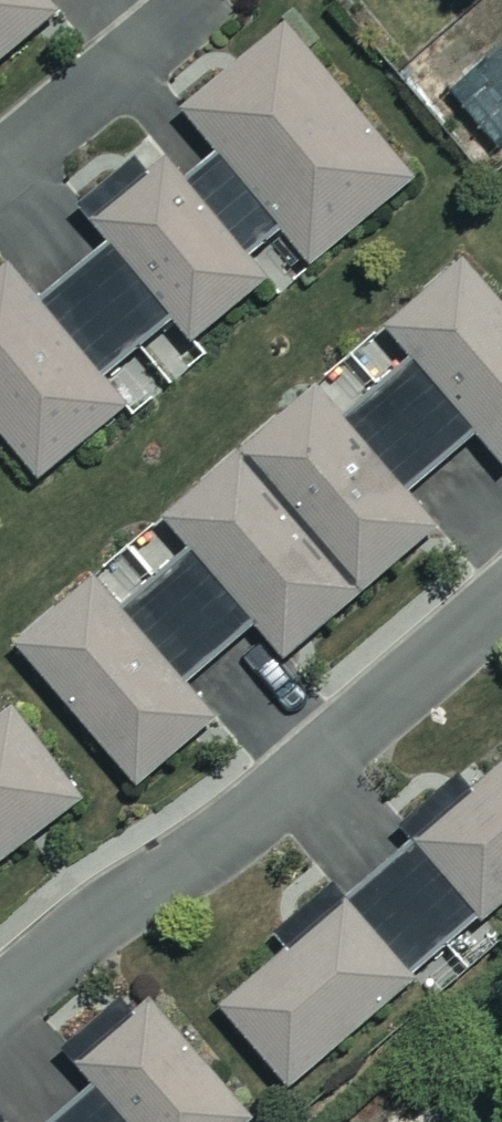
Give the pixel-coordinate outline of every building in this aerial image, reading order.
[(51,10),(43,0),(0,0),(0,52),(51,10)] [(33,475),(119,405),(98,379),(174,318),(189,335),(258,275),(246,260),(283,230),(307,259),(405,178),(277,24),(179,106),(211,144),(173,175),(132,128),(63,187),(102,233),(28,292),(2,259),(0,260),(0,434),(33,475)] [(447,91),(501,157),(501,46),(447,91)] [(501,469),(501,468),(501,301),(460,250),(377,318),(414,363),(340,424),(312,390),(238,451),(353,591),(426,530),(398,496),(473,434),(501,469)] [(249,615),(278,651),(353,591),(238,451),(164,511),(190,543),(115,607),(90,578),(14,642),(132,780),(208,715),(176,678),(249,615)] [(72,793),(3,705),(0,707),(0,851),(72,793)] [(217,1004),(283,1083),(501,898),(501,764),(217,1004)] [(245,1117),(144,999),(72,1061),(93,1086),(52,1121),(239,1121),(245,1117)]
